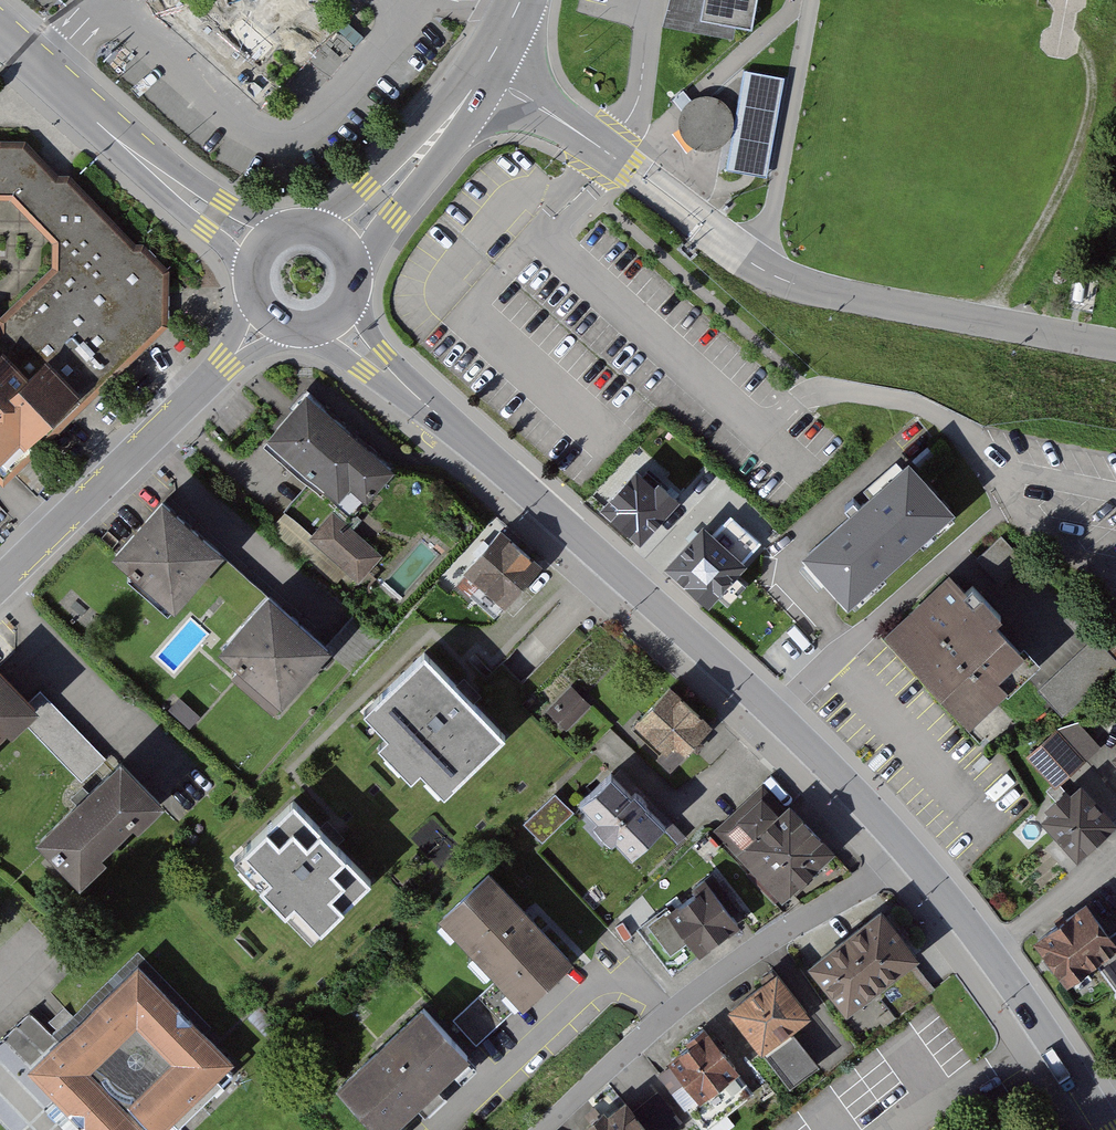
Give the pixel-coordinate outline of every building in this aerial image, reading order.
[(663,22),(733,36),(736,22),(753,24),(757,0),(669,0),(663,22)] [(785,74),(744,68),(735,117),(732,108),(726,100),(713,92),(700,92),(686,100),(679,113),(679,127),(686,140),(698,147),(712,147),(722,141),(732,132),(725,168),(768,176),(785,74)] [(16,198),(59,244),(60,273),(3,326),(18,342),(7,353),(0,346),(0,477),(7,484),(172,327),(172,271),(149,250),(137,249),(71,183),(61,183),(32,152),(0,150),(0,197),(16,198)] [(401,472),(311,393),(271,438),(346,503),(355,493),(370,506),(401,472)] [(683,488),(640,450),(597,499),(641,537),(683,488)] [(906,458),(806,544),(850,594),(949,508),(906,458)] [(224,544),(159,486),(108,543),(173,601),(224,544)] [(385,558),(338,513),(313,539),(360,584),(385,558)] [(735,550),(709,527),(671,567),(715,607),(771,545),(754,529),(735,550)] [(546,569),(503,532),(471,570),(514,607),(546,569)] [(1006,537),(980,555),(994,576),(1020,558),(1006,537)] [(1042,664),(959,575),(896,634),(979,722),(1042,664)] [(333,647),(273,590),(223,642),(283,699),(333,647)] [(428,649),(363,712),(387,737),(376,748),(409,782),(419,772),(445,799),(511,735),(428,649)] [(0,669),(0,761),(33,730),(67,767),(91,745),(43,694),(33,703),(1,668),(0,669)] [(592,711),(573,688),(547,709),(566,732),(592,711)] [(724,728),(682,689),(651,722),(692,761),(724,728)] [(1101,751),(1076,726),(1043,758),(1068,783),(1101,751)] [(172,811),(129,764),(45,842),(88,888),(172,811)] [(675,836),(622,776),(590,804),(643,864),(675,836)] [(1090,785),(1049,821),(1084,862),(1115,835),(1115,815),(1090,785)] [(571,809),(552,793),(526,825),(545,841),(571,809)] [(295,797),(232,857),(310,938),(373,878),(295,797)] [(790,818),(774,801),(737,837),(751,853),(744,859),(791,908),(843,857),(798,811),(790,818)] [(569,954),(484,865),(436,911),(521,1000),(569,954)] [(716,886),(659,926),(681,957),(700,944),(711,960),(749,933),(716,886)] [(1040,936),(1078,990),(1102,973),(1115,994),(1115,934),(1114,936),(1089,901),(1040,936)] [(892,916),(821,967),(857,1016),(928,965),(892,916)] [(146,970),(35,1077),(86,1129),(149,1129),(98,1078),(146,1031),(180,1067),(139,1107),(161,1129),(180,1129),(243,1070),(146,970)] [(787,975),(740,1012),(799,1087),(825,1067),(798,1033),(819,1017),(787,975)] [(476,998),(455,1020),(478,1041),(499,1018),(476,998)] [(432,1010),(346,1090),(384,1129),(405,1129),(479,1061),(432,1010)] [(744,1076),(713,1036),(675,1065),(706,1106),(744,1076)] [(597,1129),(684,1129),(687,1128),(664,1094),(641,1110),(636,1104),(597,1129)]
